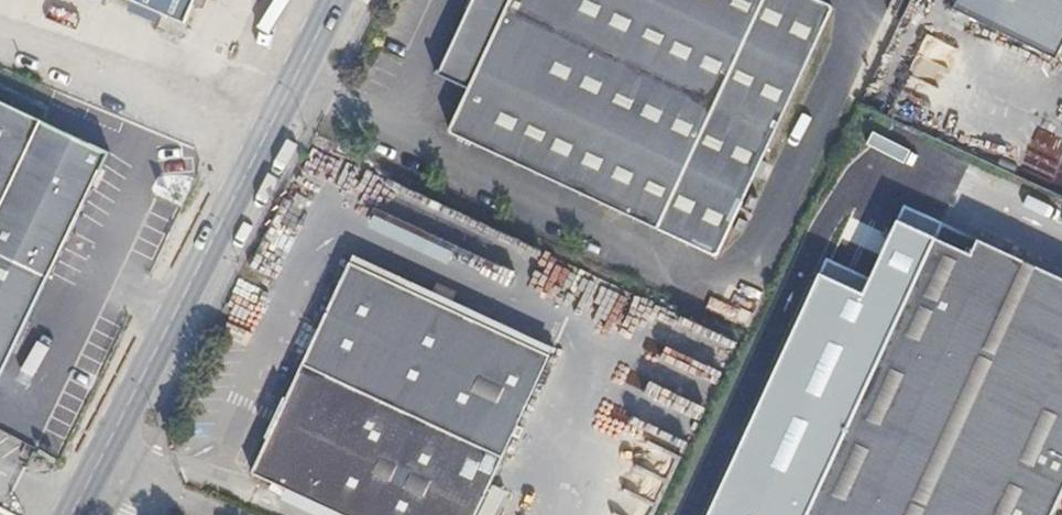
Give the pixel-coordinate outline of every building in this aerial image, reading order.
[(186,23),(196,0),(133,0),(186,23)] [(438,77),(468,91),(474,94),(456,135),(450,132),(442,128),(442,130),(443,133),(718,262),(835,9),(816,0),(474,0),(438,77)] [(957,12),(1060,63),(1061,59),(1061,0),(963,0),(957,12)] [(474,94),(468,91),(450,132),(456,135),(474,94)] [(108,155),(0,100),(0,376),(108,155)] [(945,224),(938,239),(973,256),(980,241),(945,224)] [(807,514),(1055,514),(1061,499),(1061,279),(980,241),(973,256),(938,239),(807,514)] [(248,468),(350,514),(467,514),(540,351),(341,259),(248,468)] [(739,491),(742,465),(721,463),(718,489),(739,491)] [(725,500),(705,494),(699,514),(721,514),(725,500)]
